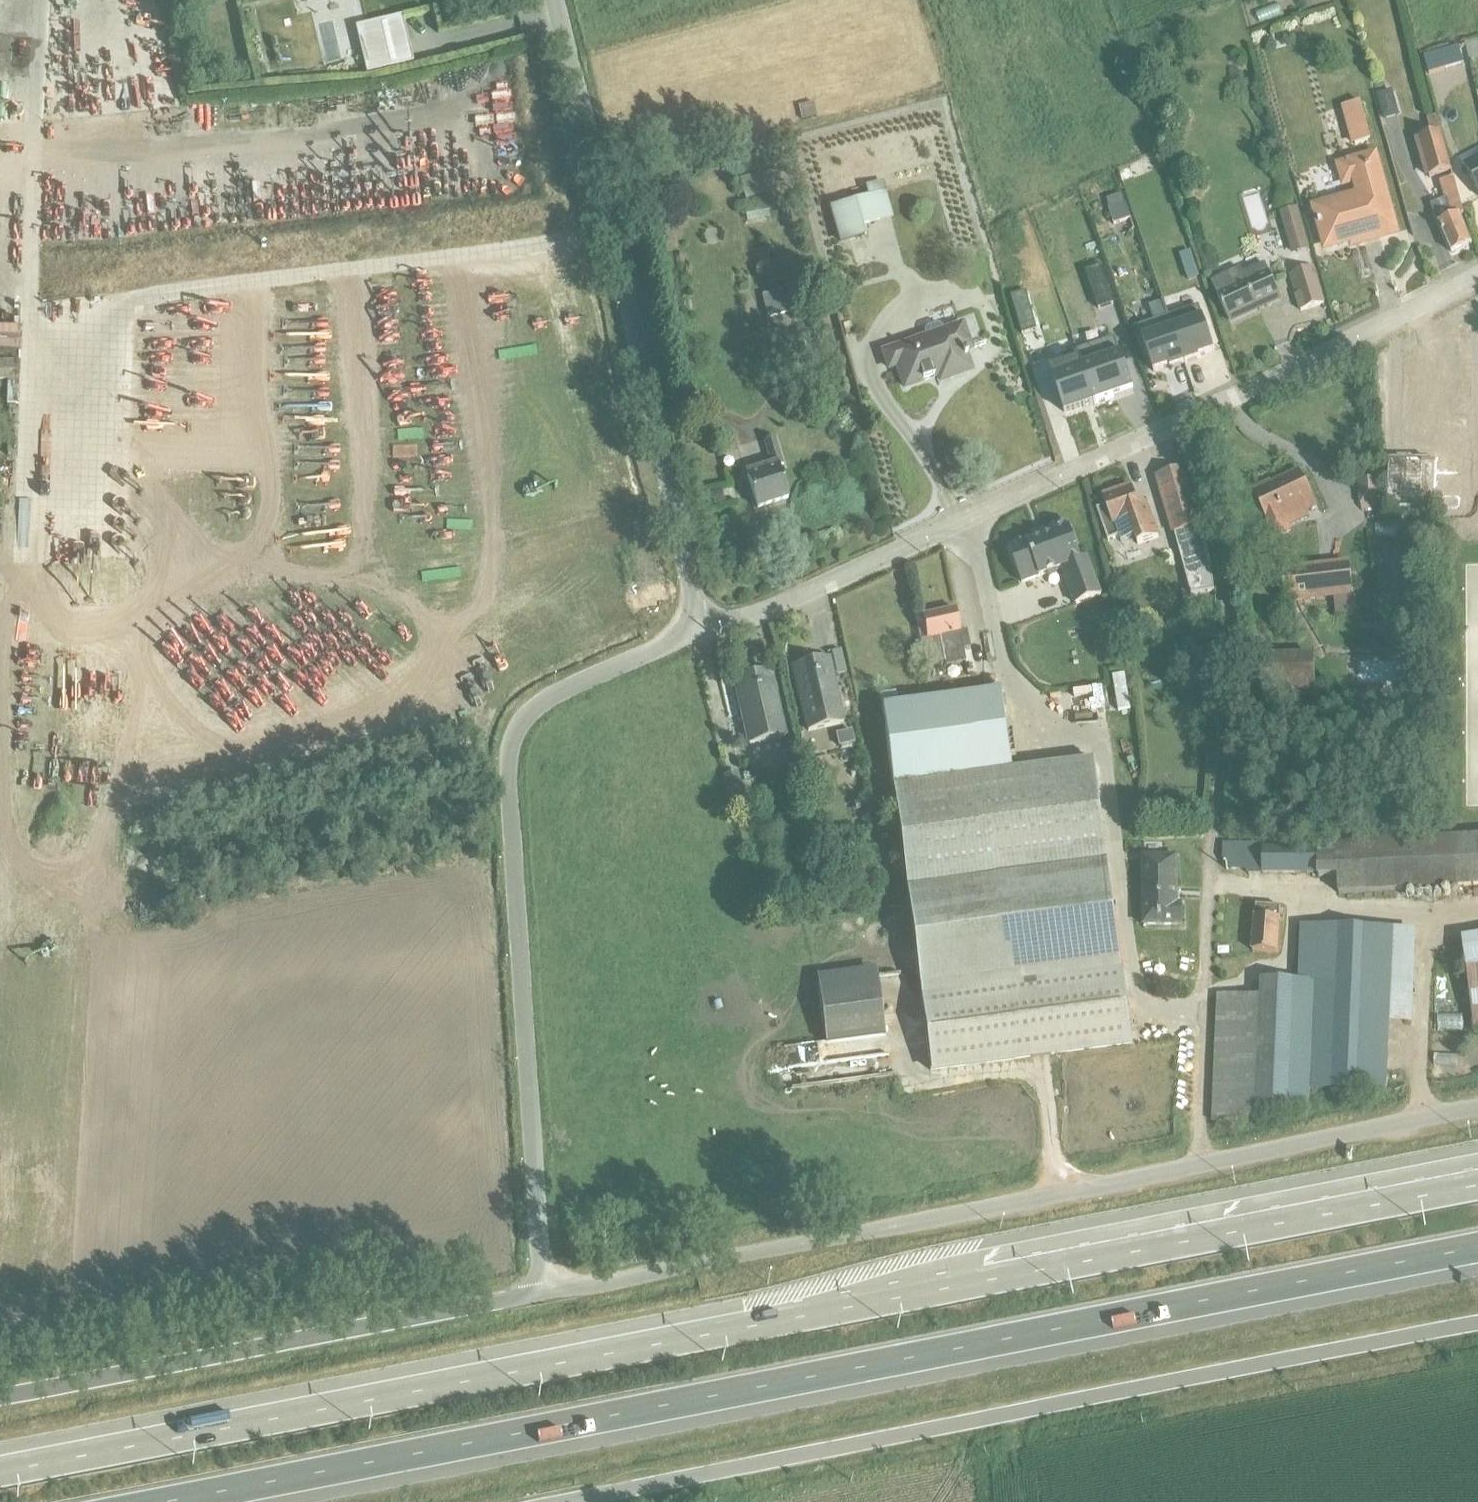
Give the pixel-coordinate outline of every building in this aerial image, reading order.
[(301,12),(340,2),(340,0),(298,0),(301,12)] [(402,20),(355,31),(366,79),(413,67),(402,20)] [(1466,48),(1451,51),(1454,68),(1469,65),(1466,48)] [(1393,90),(1377,95),(1384,121),(1400,116),(1393,90)] [(1361,102),(1341,108),(1352,146),(1372,141),(1361,102)] [(1432,135),(1415,140),(1426,180),(1452,172),(1437,116),(1427,118),(1432,135)] [(1355,193),(1314,204),(1322,233),(1324,234),(1328,233),(1332,247),(1361,239),(1362,243),(1391,234),(1394,233),(1395,230),(1375,153),(1335,164),(1342,189),(1353,186),(1355,193)] [(1150,155),(1123,166),(1127,178),(1155,167),(1150,155)] [(1464,165),(1477,192),(1477,157),(1464,165)] [(776,170),(738,183),(746,206),(784,193),(776,170)] [(1447,209),(1435,214),(1452,253),(1472,244),(1461,217),(1465,215),(1454,178),(1440,182),(1447,209)] [(869,196),(830,207),(840,245),(867,237),(864,227),(894,218),(883,181),(866,186),(869,196)] [(1263,191),(1249,194),(1252,214),(1267,211),(1263,191)] [(1123,194),(1108,199),(1111,208),(1109,208),(1115,225),(1132,219),(1126,203),(1123,194)] [(1298,207),(1280,212),(1293,256),(1310,251),(1298,207)] [(769,210),(745,215),(747,228),(771,223),(769,210)] [(1191,251),(1180,255),(1189,280),(1200,277),(1191,251)] [(1241,268),(1212,282),(1229,321),(1280,297),(1266,265),(1244,274),(1241,268)] [(1314,269),(1290,276),(1301,311),(1324,303),(1314,269)] [(786,289),(762,295),(768,319),(792,313),(786,289)] [(1027,293),(1013,297),(1024,334),(1038,329),(1027,293)] [(1169,317),(1185,364),(1200,359),(1199,358),(1215,352),(1199,306),(1169,317)] [(1185,364),(1169,317),(1139,327),(1154,373),(1170,368),(1171,369),(1185,364)] [(926,335),(880,351),(888,372),(899,369),(905,388),(950,372),(952,377),(971,371),(966,355),(975,351),(964,321),(943,328),(943,327),(937,324),(927,327),(925,333),(926,335)] [(26,331),(0,330),(0,356),(25,357),(26,331)] [(1066,367),(1051,372),(1065,413),(1084,407),(1084,408),(1096,405),(1078,353),(1063,358),(1066,367)] [(0,362),(0,373),(24,373),(24,361),(0,362)] [(1381,397),(1384,451),(1389,451),(1388,509),(1420,510),(1444,510),(1446,539),(1477,537),(1477,460),(1459,461),(1459,458),(1445,457),(1445,456),(1399,457),(1398,449),(1402,449),(1401,433),(1393,434),(1392,415),(1406,412),(1405,403),(1419,400),(1418,396),(1431,394),(1426,362),(1387,369),(1391,394),(1389,395),(1381,397)] [(772,468),(748,476),(758,508),(788,499),(778,467),(785,465),(776,438),(764,442),(772,468)] [(1184,468),(1159,476),(1192,595),(1215,592),(1210,557),(1184,468)] [(1300,472),(1255,494),(1258,501),(1255,507),(1258,514),(1265,515),(1269,522),(1264,524),(1273,541),(1293,531),(1292,528),(1311,518),(1309,514),(1318,509),(1300,472)] [(1107,507),(1098,510),(1109,542),(1120,538),(1122,544),(1135,539),(1138,546),(1160,538),(1147,503),(1139,506),(1132,488),(1104,498),(1107,507)] [(722,490),(711,493),(715,508),(726,504),(722,490)] [(1032,540),(1010,549),(1023,585),(1047,576),(1050,578),(1057,575),(1058,573),(1062,571),(1075,606),(1103,596),(1090,557),(1082,560),(1069,524),(1049,531),(1051,537),(1034,544),(1032,540)] [(1351,561),(1283,569),(1287,605),(1335,600),(1337,615),(1357,613),(1354,589),(1360,588),(1359,577),(1353,577),(1351,561)] [(955,609),(923,616),(928,641),(940,638),(944,656),(939,657),(941,668),(966,662),(964,650),(970,649),(967,631),(960,632),(955,609)] [(1262,660),(1244,660),(1245,699),(1316,698),(1316,655),(1261,655),(1262,660)] [(829,659),(794,667),(809,732),(845,724),(829,659)] [(1359,660),(1358,686),(1400,686),(1401,661),(1359,660)] [(1127,666),(1113,667),(1114,682),(1127,681),(1127,666)] [(771,672),(735,680),(749,745),(786,737),(771,672)] [(893,788),(1015,771),(1004,691),(882,707),(893,788)] [(852,730),(837,734),(840,747),(855,743),(852,730)] [(1015,771),(893,788),(920,992),(1124,965),(1096,761),(1015,771)] [(1226,861),(1231,870),(1246,869),(1248,874),(1264,874),(1263,878),(1338,879),(1339,895),(1441,890),(1477,889),(1477,835),(1473,835),(1319,845),(1319,849),(1264,848),(1264,846),(1226,845),(1226,861)] [(1177,858),(1142,858),(1143,926),(1183,926),(1182,905),(1178,905),(1177,858)] [(1257,905),(1253,951),(1279,953),(1282,908),(1257,905)] [(1219,995),(1213,1122),(1232,1123),(1262,1116),(1263,1107),(1290,1107),(1310,1105),(1310,1090),(1359,1092),(1386,1088),(1389,1024),(1412,1025),(1416,929),(1301,925),(1299,980),(1261,979),(1260,997),(1219,995)] [(1462,938),(1475,1036),(1477,1035),(1477,935),(1462,938)] [(877,969),(817,977),(826,1046),(885,1038),(877,969)] [(1124,970),(920,997),(931,1076),(1135,1049),(1124,970)] [(793,1062),(796,1083),(836,1080),(834,1058),(793,1062)]
